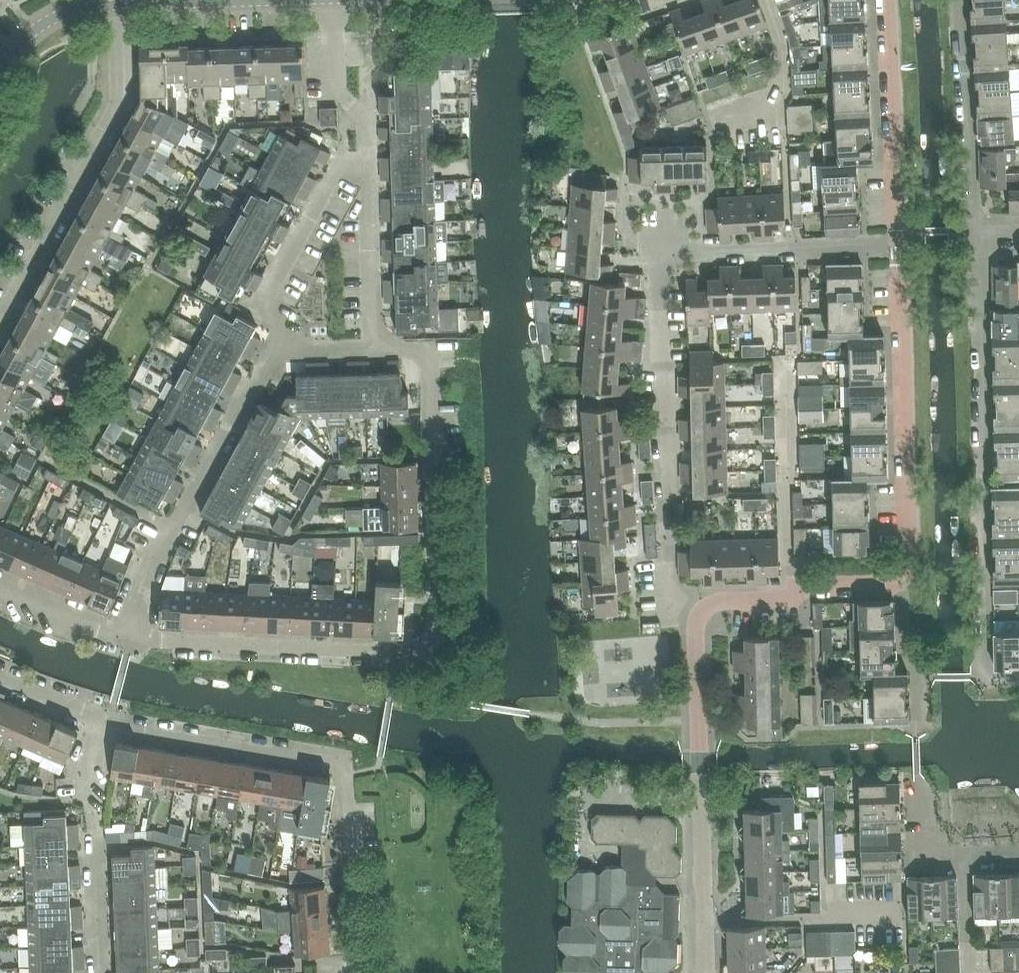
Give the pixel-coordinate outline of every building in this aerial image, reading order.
[(695,15),(706,46),(726,39),(713,0),(702,0),(706,11),(695,15)] [(747,32),(736,0),(725,4),(723,0),(713,0),(726,39),(747,32)] [(736,0),(747,32),(768,24),(759,0),(737,0),(736,0)] [(788,0),(776,0),(779,11),(791,7),(788,0)] [(821,20),(822,20),(865,18),(864,2),(862,2),(861,0),(820,0),(821,20)] [(972,21),(1006,19),(1005,0),(973,0),(974,5),(971,5),(972,21)] [(685,53),(706,46),(695,15),(684,18),(680,7),(670,11),(674,21),(678,32),(681,43),(685,53)] [(781,15),(785,27),(793,24),(789,12),(781,15)] [(866,34),(865,18),(822,20),(823,31),(831,31),(832,44),(864,42),(863,34),(866,34)] [(1012,18),(1006,19),(972,21),(973,37),(976,36),(976,45),(1008,42),(1007,34),(1013,34),(1012,18)] [(674,21),(663,25),(667,36),(678,32),(674,21)] [(604,45),(607,56),(639,45),(632,24),(589,39),(592,49),(604,45)] [(789,39),(790,46),(799,46),(797,36),(793,24),(785,27),(789,39)] [(678,32),(667,36),(671,46),(681,43),(678,32)] [(820,68),(833,67),(868,65),(867,50),(864,50),(864,42),(832,44),(833,59),(819,59),(820,68)] [(1009,66),(1008,42),(976,45),(977,53),(974,53),(975,69),(1009,66)] [(166,44),(167,77),(168,96),(176,95),(176,80),(189,79),(189,83),(190,83),(189,47),(189,43),(166,44)] [(169,111),(168,96),(167,77),(166,44),(141,44),(143,98),(169,111)] [(267,81),(281,81),(280,44),(257,45),(259,97),(267,97),(267,81)] [(296,96),(305,96),(304,44),(280,44),(281,81),(295,80),(296,96)] [(453,44),(430,44),(431,69),(454,68),(453,44)] [(257,45),(234,46),(235,82),(249,82),(250,97),(259,97),(257,45)] [(646,65),(639,45),(607,56),(611,67),(600,71),(603,80),(646,65)] [(190,83),(204,83),(204,99),(213,98),(211,46),(189,47),(190,83)] [(221,82),(235,82),(234,46),(211,46),(213,98),(222,98),(221,82)] [(799,65),(802,64),(801,46),(799,46),(790,46),(791,70),(800,69),(799,65)] [(668,58),(672,68),(683,65),(679,54),(668,58)] [(771,66),(767,55),(756,59),(760,70),(771,66)] [(750,73),(760,70),(756,59),(746,62),(750,73)] [(618,86),(622,97),(653,86),(646,65),(603,80),(607,90),(618,86)] [(833,67),(835,91),(866,89),(866,81),(869,81),(868,65),(833,67)] [(976,84),(979,84),(979,92),(1011,90),(1009,66),(975,69),(976,84)] [(381,91),(381,99),(432,98),(431,76),(412,76),(411,69),(389,70),(390,90),(381,91)] [(727,69),(716,73),(720,84),(730,80),(727,69)] [(801,83),(800,69),(791,70),(792,83),(801,83)] [(716,73),(705,77),(709,88),(720,84),(716,73)] [(625,108),(614,112),(622,133),(633,129),(629,118),(661,107),(653,86),(622,97),(625,108)] [(867,97),(866,89),(835,91),(836,115),(870,113),(869,97),(867,97)] [(977,100),(978,116),(1012,114),(1011,90),(979,92),(980,100),(977,100)] [(693,94),(665,104),(672,125),(700,115),(693,94)] [(169,111),(143,98),(132,117),(164,135),(170,123),(184,130),(188,122),(175,115),(169,111)] [(433,117),(432,98),(381,99),(381,107),(390,107),(391,126),(410,125),(410,118),(433,117)] [(787,105),(788,118),(812,116),(812,104),(787,105)] [(321,125),(338,125),(338,107),(320,108),(321,125)] [(836,115),(837,139),(869,137),(868,129),(871,129),(870,113),(836,115)] [(983,141),(1014,139),(1013,128),(1018,128),(1018,124),(1018,113),(1012,114),(978,116),(979,132),(982,132),(983,141)] [(813,129),(812,116),(788,118),(788,130),(813,129)] [(157,147),(164,135),(132,117),(121,137),(166,162),(170,155),(157,147)] [(411,139),(433,138),(433,117),(410,118),(410,125),(391,126),(380,126),(380,138),(391,137),(392,147),(411,146),(411,139)] [(326,163),(331,152),(322,147),(302,136),(299,142),(281,133),(271,152),(290,162),(293,156),(312,166),(316,158),(326,163)] [(166,162),(121,137),(110,157),(142,175),(148,163),(162,170),(166,162)] [(869,137),(837,139),(824,140),(825,163),(838,162),(838,163),(857,161),(857,162),(873,162),(872,145),(869,145),(869,137)] [(433,138),(411,139),(411,146),(392,147),(392,156),(381,156),(381,167),(412,166),(412,159),(434,158),(433,138)] [(698,190),(709,190),(707,144),(664,146),(665,191),(675,191),(674,179),(698,178),(698,190)] [(665,191),(664,146),(641,146),(642,155),(630,156),(631,180),(654,179),(655,191),(665,191)] [(1016,157),(1016,146),(980,148),(981,185),(1009,184),(1018,174),(1018,172),(1005,172),(1005,164),(1011,163),(1016,157)] [(219,147),(210,167),(238,181),(247,161),(219,147)] [(771,148),(760,149),(760,160),(771,160),(771,148)] [(760,149),(748,149),(749,161),(760,160),(760,149)] [(280,180),(283,174),(312,189),(317,179),(307,174),(312,166),(293,156),(290,162),(271,152),(261,170),(280,180)] [(790,153),(790,165),(799,165),(799,153),(790,153)] [(135,187),(142,175),(110,157),(99,177),(144,202),(148,195),(135,187)] [(382,179),(393,178),(393,187),(413,187),(413,180),(435,179),(434,158),(412,159),(412,166),(381,167),(382,179)] [(838,163),(838,162),(825,163),(822,163),(824,187),(855,185),(855,177),(858,177),(857,162),(857,161),(838,163)] [(799,165),(790,165),(791,190),(801,190),(799,165)] [(261,170),(252,188),(270,198),(274,191),(292,201),(296,193),(306,199),(312,189),(283,174),(280,180),(261,170)] [(573,183),(572,206),(605,208),(606,197),(617,198),(618,187),(606,186),(607,174),(585,172),(584,184),(573,183)] [(1009,184),(1010,213),(1018,212),(1018,174),(1009,184)] [(144,202),(99,177),(88,197),(120,215),(126,203),(140,210),(144,202)] [(382,197),(383,208),(414,207),(413,200),(435,199),(435,179),(413,180),(413,187),(393,187),(393,197),(382,197)] [(856,193),(855,185),(824,187),(825,211),(859,209),(858,193),(856,193)] [(210,193),(221,199),(226,192),(214,186),(210,193)] [(252,188),(229,230),(266,250),(275,233),(283,237),(291,223),(283,218),(292,201),(274,191),(270,198),(252,188)] [(233,206),(234,202),(237,198),(226,192),(221,199),(233,206)] [(764,239),(775,239),(774,227),(786,226),(784,193),(762,194),(764,239)] [(762,194),(740,195),(742,228),(754,228),(754,240),(764,239),(762,194)] [(708,230),(720,230),(721,241),(731,241),(731,229),(742,228),(740,195),(718,196),(719,207),(707,207),(708,230)] [(113,228),(120,215),(88,197),(77,217),(122,243),(126,235),(113,228)] [(413,200),(414,207),(383,208),(383,219),(394,219),(394,228),(414,227),(414,220),(436,219),(435,199),(413,200)] [(792,200),(793,213),(802,213),(801,200),(792,200)] [(604,220),(605,208),(572,206),(570,227),(615,231),(616,221),(604,220)] [(857,217),(856,210),(859,210),(859,209),(825,211),(826,236),(860,234),(860,217),(857,217)] [(803,225),(802,213),(793,213),(794,226),(803,225)] [(77,217),(66,238),(97,255),(104,243),(118,250),(122,243),(77,217)] [(436,240),(436,219),(414,220),(414,227),(394,228),(395,237),(384,238),(384,249),(415,248),(415,241),(436,240)] [(570,227),(568,249),(602,251),(602,240),(614,241),(615,231),(570,227)] [(257,286),(264,271),(256,267),(266,250),(229,230),(206,272),(196,291),(214,301),(220,289),(239,299),(249,281),(257,286)] [(184,242),(195,248),(199,240),(188,234),(184,242)] [(66,238),(55,258),(100,283),(104,275),(91,268),(97,255),(66,238)] [(211,246),(199,240),(195,248),(206,254),(211,246)] [(415,248),(384,249),(384,260),(395,260),(395,269),(416,268),(416,261),(437,260),(436,240),(415,241),(415,248)] [(612,264),(601,263),(602,251),(568,249),(567,271),(612,274),(612,264)] [(169,273),(176,261),(163,254),(156,266),(169,273)] [(75,295),(82,283),(96,290),(100,283),(55,258),(44,278),(75,295)] [(437,260),(416,261),(416,268),(395,269),(396,278),(385,279),(385,290),(417,289),(417,281),(438,281),(437,260)] [(862,279),(862,263),(827,263),(828,288),(862,287),(862,286),(860,287),(859,279),(862,279)] [(753,310),(774,309),(773,264),(763,264),(763,276),(752,276),(753,310)] [(774,309),(796,309),(796,275),(783,276),(783,264),(773,264),(774,309)] [(708,289),(709,289),(710,311),(731,310),(730,265),(720,265),(720,277),(708,278),(708,289)] [(740,265),(734,265),(730,265),(731,310),(753,310),(752,276),(741,277),(740,265)] [(993,265),(993,302),(1018,302),(1018,265),(993,265)] [(641,273),(620,271),(619,283),(592,280),(590,302),(646,307),(647,297),(625,295),(626,283),(640,285),(641,273)] [(810,275),(802,275),(802,288),(811,288),(810,275)] [(44,278),(33,298),(78,323),(82,315),(69,308),(75,295),(44,278)] [(710,311),(709,289),(708,289),(697,290),(697,278),(687,278),(688,323),(710,323),(710,311)] [(396,301),(397,310),(418,309),(417,302),(438,301),(438,281),(417,281),(417,289),(385,290),(385,301),(396,301)] [(828,288),(829,312),(860,311),(860,303),(863,303),(862,287),(828,288)] [(811,300),(811,288),(802,288),(802,301),(811,300)] [(74,331),(78,323),(33,298),(21,318),(53,335),(60,323),(74,331)] [(417,302),(418,309),(397,310),(397,331),(419,331),(419,323),(438,323),(438,330),(460,329),(459,307),(438,307),(438,301),(417,302)] [(590,302),(589,324),(622,326),(623,315),(645,317),(646,307),(590,302)] [(1018,333),(1018,308),(995,308),(995,317),(993,317),(993,333),(1018,333)] [(808,324),(822,320),(819,309),(805,313),(808,324)] [(257,324),(243,317),(238,314),(234,320),(217,311),(206,329),(225,340),(229,333),(256,349),(262,339),(252,333),(257,324)] [(860,311),(829,312),(829,336),(849,336),(849,335),(864,335),(864,334),(863,319),(861,319),(860,311)] [(21,318),(10,338),(56,363),(60,355),(46,348),(53,335),(21,318)] [(621,338),(622,326),(589,324),(587,345),(642,350),(643,340),(621,338)] [(802,324),(803,337),(812,336),(812,324),(802,324)] [(256,349),(229,333),(225,340),(206,329),(197,347),(215,358),(219,351),(237,361),(241,353),(251,358),(256,349)] [(993,333),(993,349),(996,349),(996,357),(1018,357),(1018,333),(993,333)] [(849,336),(850,359),(882,358),(881,350),(884,350),(884,334),(864,334),(864,335),(849,335),(849,336)] [(812,336),(803,337),(803,350),(812,350),(812,336)] [(56,363),(10,338),(0,357),(0,358),(41,381),(48,368),(52,371),(56,363)] [(786,354),(798,354),(797,342),(786,342),(786,354)] [(754,343),(742,343),(743,355),(754,355),(754,343)] [(765,343),(754,343),(754,355),(765,355),(765,343)] [(642,360),(642,350),(587,345),(585,367),(618,370),(619,358),(642,360)] [(237,361),(219,351),(215,358),(197,347),(187,365),(206,375),(209,369),(237,384),(242,374),(233,369),(237,361)] [(725,384),(724,361),(714,362),(713,350),(690,350),(691,374),(679,375),(679,385),(725,384)] [(996,357),(996,365),(993,365),(994,381),(1018,380),(1018,357),(996,357)] [(41,381),(0,358),(0,384),(34,403),(38,395),(25,388),(31,376),(41,381)] [(840,383),(850,383),(885,382),(885,366),(882,366),(882,358),(850,359),(850,376),(840,376),(840,383)] [(822,359),(804,360),(798,361),(798,373),(823,372),(822,359)] [(400,360),(389,360),(389,371),(380,372),(380,392),(387,391),(388,413),(409,413),(409,391),(402,391),(401,371),(400,360)] [(367,414),(367,392),(360,392),(359,361),(348,362),(348,372),(339,373),(339,393),(347,393),(347,414),(367,414)] [(367,414),(388,413),(387,391),(380,392),(380,372),(370,372),(370,361),(359,361),(360,392),(367,392),(367,414)] [(297,374),(297,394),(306,394),(306,416),(327,415),(326,393),(319,393),(318,362),(307,363),(307,374),(297,374)] [(329,362),(318,362),(319,393),(326,393),(327,415),(347,414),(347,393),(339,393),(339,373),(330,373),(329,362)] [(196,393),(199,387),(217,397),(222,389),(232,394),(237,384),(209,369),(206,375),(187,365),(177,383),(196,393)] [(605,391),(628,393),(629,382),(617,381),(618,370),(585,367),(583,389),(584,389),(584,398),(605,399),(605,391)] [(763,371),(763,383),(774,382),(774,371),(763,371)] [(82,378),(74,373),(68,384),(76,389),(82,378)] [(818,375),(820,393),(838,391),(836,373),(818,375)] [(994,381),(994,397),(997,396),(997,405),(1018,404),(1018,380),(994,381)] [(775,394),(774,382),(763,383),(763,394),(775,394)] [(885,398),(885,382),(850,383),(851,406),(883,406),(883,398),(885,398)] [(196,393),(177,383),(167,401),(186,411),(189,405),(217,420),(223,410),(213,405),(217,397),(199,387),(196,393)] [(0,384),(0,410),(9,415),(16,403),(30,411),(34,403),(0,384)] [(692,394),(692,406),(725,405),(725,384),(679,385),(680,395),(692,394)] [(306,416),(306,394),(297,394),(287,394),(281,405),(301,416),(306,416)] [(799,395),(799,408),(824,407),(824,395),(799,395)] [(605,406),(605,399),(584,398),(584,408),(583,408),(585,430),(630,427),(629,417),(617,418),(617,406),(605,406)] [(212,430),(217,420),(189,405),(186,411),(167,401),(158,419),(176,429),(180,423),(198,433),(202,425),(212,430)] [(278,411),(261,402),(250,420),(268,430),(271,424),(291,434),(301,416),(281,405),(278,411)] [(997,405),(997,413),(994,413),(995,428),(1018,428),(1018,404),(997,405)] [(726,427),(725,405),(692,406),(692,418),(680,418),(681,428),(726,427)] [(883,406),(851,406),(852,430),(886,430),(886,414),(883,414),(883,406)] [(824,407),(799,408),(799,420),(824,420),(824,407)] [(9,415),(0,410),(0,436),(12,443),(16,435),(3,428),(9,415)] [(764,426),(776,426),(775,414),(764,415),(764,426)] [(194,441),(198,433),(180,423),(176,429),(158,419),(148,437),(166,447),(170,441),(198,456),(203,446),(194,441)] [(259,448),(262,442),(281,452),(291,434),(271,424),(268,430),(250,420),(241,438),(259,448)] [(776,437),(776,426),(764,426),(764,437),(776,437)] [(631,437),(630,427),(585,430),(586,451),(620,449),(619,438),(631,437)] [(693,438),(693,449),(726,448),(726,427),(681,428),(681,438),(693,438)] [(998,452),(1018,452),(1018,428),(995,428),(995,444),(998,444),(998,452)] [(852,430),(852,454),(884,454),(884,446),(887,445),(886,430),(852,430)] [(0,436),(0,446),(8,451),(12,443),(0,436)] [(651,447),(650,436),(638,436),(639,448),(651,447)] [(166,447),(148,437),(138,455),(157,465),(160,459),(178,469),(183,461),(193,466),(198,456),(170,441),(166,447)] [(259,448),(241,438),(231,456),(249,466),(253,460),(271,470),(281,452),(262,442),(259,448)] [(296,445),(320,465),(326,458),(302,438),(296,445)] [(800,443),(800,455),(825,455),(825,442),(800,443)] [(652,458),(651,447),(639,448),(640,459),(652,458)] [(681,461),(682,471),(727,470),(726,448),(693,449),(693,461),(681,461)] [(620,461),(620,449),(586,451),(588,473),(633,470),(632,460),(620,461)] [(37,459),(23,452),(13,470),(27,478),(37,459)] [(1018,477),(1018,452),(998,452),(998,460),(995,460),(995,477),(1018,477)] [(884,454),(852,454),(853,477),(853,478),(867,478),(887,478),(887,462),(884,462),(884,454)] [(147,483),(150,477),(178,492),(184,482),(174,477),(178,469),(160,459),(157,465),(138,455),(128,473),(147,483)] [(800,468),(825,467),(825,455),(800,455),(800,468)] [(261,488),(271,470),(253,460),(249,466),(231,456),(221,474),(240,485),(243,478),(261,488)] [(765,458),(765,469),(777,469),(776,457),(765,458)] [(383,484),(418,483),(417,461),(382,462),(383,484)] [(333,479),(339,468),(331,463),(325,474),(333,479)] [(54,481),(59,473),(48,467),(43,475),(54,481)] [(777,480),(777,469),(765,469),(765,480),(777,480)] [(9,475),(0,470),(0,481),(4,483),(9,475)] [(588,473),(589,495),(623,492),(622,481),(634,480),(633,470),(588,473)] [(682,481),(694,481),(694,505),(706,505),(706,493),(728,492),(727,470),(682,471),(682,481)] [(70,479),(59,473),(54,481),(65,487),(70,479)] [(128,473),(118,492),(138,502),(141,496),(159,505),(163,496),(173,502),(178,492),(150,477),(147,483),(128,473)] [(221,474),(211,492),(230,503),(234,496),(252,506),(261,488),(243,478),(240,485),(221,474)] [(20,481),(9,475),(4,483),(15,489),(20,481)] [(301,477),(296,484),(308,490),(312,483),(301,477)] [(867,478),(853,478),(853,477),(833,478),(833,502),(865,502),(865,494),(868,493),(867,478)] [(654,490),(653,479),(641,480),(642,491),(654,490)] [(383,484),(383,506),(418,505),(418,483),(383,484)] [(304,498),(308,490),(296,484),(292,492),(304,498)] [(1018,510),(1018,485),(992,485),(992,502),(995,502),(995,510),(1018,510)] [(96,493),(84,487),(80,495),(91,501),(96,493)] [(655,501),(654,490),(642,491),(643,502),(655,501)] [(793,491),(793,503),(802,503),(802,490),(793,491)] [(201,511),(213,518),(220,522),(224,515),(241,525),(252,506),(234,496),(230,503),(211,492),(201,511)] [(323,497),(315,492),(309,503),(317,508),(323,497)] [(589,495),(591,516),(636,513),(635,503),(623,504),(623,492),(589,495)] [(107,499),(96,493),(91,501),(102,507),(107,499)] [(744,509),(756,509),(755,497),(744,498),(744,509)] [(767,497),(755,497),(756,509),(767,509),(767,497)] [(833,502),(834,526),(869,525),(868,509),(865,510),(865,502),(833,502)] [(311,519),(317,508),(309,503),(303,514),(311,519)] [(803,516),(802,503),(793,503),(794,516),(803,516)] [(113,513),(124,519),(129,511),(118,505),(113,513)] [(418,505),(383,506),(363,506),(364,529),(419,527),(418,505)] [(995,510),(996,518),(993,518),(993,534),(1018,534),(1018,510),(995,510)] [(140,517),(129,511),(124,519),(135,525),(140,517)] [(281,512),(277,520),(288,526),(292,519),(281,512)] [(591,516),(592,537),(592,538),(626,535),(625,524),(636,523),(636,513),(591,516)] [(277,520),(273,527),(284,534),(288,526),(277,520)] [(657,533),(656,522),(644,523),(645,534),(657,533)] [(206,531),(216,537),(221,529),(210,523),(206,531)] [(866,550),(866,541),(869,541),(869,525),(834,526),(835,551),(866,550)] [(10,567),(24,535),(4,526),(0,536),(0,562),(10,567)] [(806,527),(794,527),(795,552),(807,551),(806,527)] [(232,535),(221,529),(216,537),(228,543),(232,535)] [(645,534),(646,545),(657,544),(657,533),(645,534)] [(418,534),(401,535),(401,544),(418,543),(418,534)] [(996,558),(1018,558),(1018,534),(993,534),(993,550),(996,550),(996,558)] [(10,567),(30,575),(44,544),(24,535),(10,567)] [(244,544),(256,546),(258,537),(245,535),(244,544)] [(326,545),(339,544),(339,535),(326,536),(326,545)] [(351,535),(339,535),(339,544),(352,544),(351,535)] [(369,545),(379,544),(379,543),(377,543),(377,535),(364,536),(364,545),(369,545)] [(377,543),(379,543),(379,544),(390,544),(390,535),(377,535),(377,543)] [(582,560),(615,558),(614,546),(626,545),(626,535),(592,538),(592,537),(581,538),(582,560)] [(270,539),(258,537),(256,546),(269,548),(270,539)] [(768,583),(767,571),(779,571),(778,537),(756,538),(758,583),(768,583)] [(724,572),(736,572),(735,538),(713,539),(714,584),(724,584),(724,572)] [(748,583),(758,583),(756,538),(735,538),(736,572),(747,572),(748,583)] [(680,573),(704,573),(704,584),(714,584),(713,539),(691,540),(691,550),(679,550),(680,573)] [(280,550),(292,552),(294,543),(281,541),(280,550)] [(294,543),(292,552),(305,554),(306,545),(294,543)] [(63,552),(44,544),(30,575),(49,584),(63,552)] [(192,550),(181,544),(176,552),(187,559),(192,550)] [(658,556),(657,544),(646,545),(647,556),(658,556)] [(83,561),(64,553),(63,552),(49,584),(69,593),(83,561)] [(616,569),(615,558),(582,560),(584,582),(629,578),(628,568),(616,569)] [(996,558),(996,566),(994,566),(994,583),(1018,582),(1018,558),(996,558)] [(103,569),(83,561),(69,593),(89,601),(103,569)] [(109,610),(123,578),(103,569),(89,601),(109,610)] [(619,613),(618,589),(629,588),(629,578),(584,582),(585,604),(595,603),(596,615),(619,613)] [(401,581),(377,580),(376,598),(374,633),(398,635),(401,581)] [(314,582),(313,595),(311,630),(333,631),(334,596),(336,583),(314,582)] [(184,589),(162,588),(160,623),(183,624),(184,589)] [(183,624),(204,625),(206,590),(184,589),(183,624)] [(1002,589),(993,589),(994,602),(1002,602),(1002,589)] [(204,625),(225,626),(227,591),(206,590),(204,625)] [(225,626),(247,627),(249,592),(227,591),(225,626)] [(247,627),(268,628),(270,593),(249,592),(247,627)] [(292,594),(290,594),(270,593),(268,628),(290,629),(292,594)] [(313,595),(292,594),(290,629),(311,630),(313,595)] [(356,598),(334,596),(333,631),(354,632),(356,598)] [(376,598),(356,598),(354,632),(374,633),(376,598)] [(850,619),(850,626),(895,624),(894,609),(891,609),(891,600),(853,601),(854,619),(850,619)] [(826,616),(853,614),(852,601),(826,603),(826,616)] [(814,626),(822,626),(823,626),(823,615),(822,602),(813,602),(814,626)] [(995,632),(995,666),(1012,666),(1012,663),(1018,663),(1018,619),(994,619),(995,632)] [(892,640),(895,640),(895,624),(850,626),(851,649),(861,649),(892,648),(892,640)] [(823,626),(822,626),(823,651),(832,650),(831,638),(832,638),(832,626),(823,626)] [(656,635),(583,640),(585,663),(593,663),(594,682),(580,683),(582,708),(646,703),(645,691),(660,690),(656,635)] [(816,665),(815,635),(799,636),(800,665),(816,665)] [(746,669),(747,681),(780,680),(779,636),(745,637),(746,649),(734,650),(735,670),(746,669)] [(893,656),(892,648),(861,649),(861,674),(873,673),(896,672),(896,671),(895,656),(893,656)] [(832,652),(832,650),(823,651),(824,674),(832,674),(832,662),(834,662),(833,652),(832,652)] [(873,673),(874,696),(906,696),(906,688),(908,687),(908,671),(896,671),(896,672),(873,673)] [(833,687),(832,674),(824,674),(824,688),(833,687)] [(782,736),(781,701),(780,680),(747,681),(747,692),(735,693),(736,713),(747,712),(748,725),(757,724),(758,736),(782,736)] [(817,723),(816,693),(801,693),(802,723),(817,723)] [(5,737),(19,705),(0,696),(0,734),(5,737)] [(906,696),(874,696),(864,697),(864,721),(909,720),(909,704),(906,704),(906,696)] [(39,713),(19,705),(5,737),(25,745),(39,713)] [(834,722),(834,709),(825,709),(825,722),(834,722)] [(25,745),(44,754),(58,722),(39,713),(25,745)] [(79,731),(61,723),(58,722),(44,754),(65,763),(79,731)] [(111,776),(133,780),(139,746),(117,742),(111,776)] [(132,790),(143,792),(143,795),(152,797),(155,783),(160,749),(139,746),(133,780),(132,790)] [(155,783),(176,787),(182,753),(160,749),(155,783)] [(203,756),(182,753),(176,787),(197,791),(203,756)] [(224,760),(203,756),(197,791),(218,794),(224,760)] [(240,798),(245,764),(224,760),(218,794),(216,808),(228,810),(227,815),(229,818),(236,819),(240,798)] [(267,767),(245,764),(240,798),(261,801),(267,767)] [(280,819),(282,805),(288,771),(267,767),(261,801),(258,817),(270,819),(269,824),(272,827),(278,828),(280,819)] [(309,775),(288,771),(282,805),(280,819),(286,820),(290,817),(292,807),(302,808),(304,809),(309,775)] [(299,827),(322,831),(325,818),(330,819),(332,802),(327,801),(331,778),(309,775),(304,809),(302,808),(299,827)] [(860,783),(860,808),(900,806),(900,781),(860,783)] [(31,792),(32,783),(19,782),(18,791),(31,792)] [(44,785),(32,783),(31,792),(43,794),(44,785)] [(825,809),(834,809),(833,784),(825,785),(825,809)] [(746,823),(744,823),(740,828),(740,831),(783,829),(795,829),(794,795),(760,796),(761,809),(745,810),(746,823)] [(901,830),(900,806),(860,808),(861,832),(901,830)] [(825,809),(826,833),(835,833),(834,809),(825,809)] [(134,812),(128,811),(126,822),(125,831),(121,831),(121,840),(136,839),(135,830),(136,823),(134,823),(135,819),(133,816),(134,812)] [(559,938),(559,943),(568,953),(563,957),(563,972),(564,972),(671,972),(668,970),(678,961),(678,941),(674,937),(679,932),(680,893),(665,892),(656,882),(656,875),(676,875),(681,870),(682,855),(672,845),(677,841),(677,824),(667,814),(645,814),(640,818),(635,813),(597,812),(592,817),(591,837),(596,842),(639,843),(639,850),(623,865),(610,865),(608,865),(598,874),(594,869),(579,869),(568,879),(568,901),(572,905),(572,923),(566,923),(560,928),(559,928),(559,938)] [(68,823),(67,813),(25,815),(26,843),(47,842),(46,835),(79,834),(79,823),(68,823)] [(809,818),(809,829),(819,829),(818,818),(809,818)] [(107,840),(121,840),(121,831),(125,831),(126,822),(113,823),(113,826),(106,826),(107,840)] [(185,825),(171,822),(169,832),(166,842),(180,845),(185,825)] [(152,838),(166,842),(169,832),(155,829),(152,838)] [(746,838),(746,851),(790,850),(790,840),(783,840),(783,829),(740,831),(740,834),(745,839),(746,838)] [(819,829),(809,829),(809,841),(819,840),(819,829)] [(861,832),(862,856),(902,854),(901,830),(861,832)] [(190,831),(188,846),(196,848),(202,848),(211,847),(211,833),(202,833),(190,831)] [(826,833),(827,857),(836,857),(835,833),(826,833)] [(46,835),(47,842),(26,843),(27,864),(48,863),(47,856),(69,855),(69,845),(80,845),(79,834),(46,835)] [(132,845),(133,853),(113,854),(114,875),(135,874),(135,867),(156,866),(155,844),(132,845)] [(212,862),(211,847),(202,848),(203,862),(212,862)] [(784,870),(783,861),(791,861),(790,850),(746,851),(747,863),(745,863),(741,868),(741,871),(784,870)] [(234,869),(249,872),(251,863),(252,854),(238,852),(234,869)] [(251,863),(249,872),(263,875),(267,858),(252,854),(251,863)] [(903,879),(902,856),(902,854),(862,856),(863,881),(903,879)] [(49,883),(48,876),(81,875),(80,863),(69,864),(69,855),(47,856),(48,863),(27,864),(28,884),(49,883)] [(184,865),(197,864),(197,855),(184,856),(184,865)] [(828,882),(837,881),(836,857),(827,857),(828,882)] [(810,858),(810,870),(820,869),(820,858),(810,858)] [(197,873),(197,864),(184,865),(184,873),(197,873)] [(156,886),(156,866),(135,867),(135,874),(114,875),(115,895),(136,894),(136,887),(156,886)] [(202,868),(204,896),(214,896),(213,871),(202,868)] [(317,879),(325,878),(325,869),(317,870),(317,879)] [(811,881),(821,881),(820,869),(810,870),(811,881)] [(309,879),(317,879),(317,870),(309,871),(309,879)] [(784,880),(784,870),(741,871),(741,875),(746,879),(747,879),(747,892),(790,891),(790,880),(784,880)] [(301,871),(290,872),(291,881),(301,880),(301,871)] [(309,871),(301,871),(301,880),(309,879),(309,871)] [(1018,913),(1018,873),(998,874),(999,914),(1018,913)] [(999,914),(998,874),(973,875),(974,915),(999,914)] [(81,886),(81,875),(48,876),(49,883),(28,884),(29,905),(50,904),(49,896),(71,895),(70,886),(81,886)] [(959,915),(957,875),(932,876),(934,916),(959,915)] [(909,917),(934,916),(932,876),(907,877),(909,917)] [(291,887),(293,909),(327,907),(326,884),(291,887)] [(156,886),(136,887),(136,894),(115,895),(116,916),(137,915),(136,908),(157,907),(156,886)] [(746,904),(742,909),(742,913),(795,912),(795,890),(790,891),(747,892),(748,904),(746,904)] [(51,924),(50,917),(83,915),(82,904),(71,905),(71,895),(49,896),(50,904),(29,905),(30,925),(51,924)] [(199,905),(198,896),(185,897),(186,905),(199,905)] [(222,910),(222,907),(231,909),(233,901),(222,898),(222,896),(214,897),(214,896),(204,896),(204,911),(222,910)] [(811,912),(820,911),(820,900),(811,900),(811,912)] [(199,913),(199,905),(186,905),(186,914),(199,913)] [(138,935),(137,928),(158,927),(157,907),(136,908),(137,915),(116,916),(117,936),(138,935)] [(327,907),(293,909),(278,910),(280,930),(295,932),(295,931),(329,928),(327,907)] [(83,927),(83,915),(50,917),(51,924),(30,925),(31,945),(51,944),(51,937),(72,936),(72,927),(83,927)] [(765,926),(734,927),(722,927),(722,931),(727,935),(728,935),(729,948),(766,947),(765,926)] [(159,947),(158,927),(137,928),(138,935),(117,936),(118,957),(139,956),(138,948),(159,947)] [(206,927),(206,942),(215,942),(215,927),(206,927)] [(331,950),(329,928),(295,931),(295,932),(296,953),(331,950)] [(831,930),(819,931),(820,955),(832,954),(831,930)] [(832,954),(844,954),(843,930),(831,930),(832,954)] [(856,954),(856,945),(855,930),(843,930),(844,954),(856,954)] [(819,931),(807,931),(808,955),(820,955),(819,931)] [(32,966),(52,965),(52,958),(84,956),(84,945),(73,945),(72,936),(51,937),(51,944),(31,945),(32,966)] [(187,938),(188,946),(201,946),(200,937),(187,938)] [(910,945),(910,962),(919,962),(919,945),(910,945)] [(188,955),(201,954),(201,946),(188,946),(188,955)] [(1018,946),(1004,947),(1005,971),(1018,970),(1018,946)] [(139,969),(160,968),(159,947),(138,948),(139,956),(118,957),(118,972),(140,972),(139,969)] [(724,972),(756,972),(755,968),(766,968),(766,947),(729,948),(729,960),(728,960),(723,965),(724,972)] [(1005,971),(1004,947),(991,947),(991,971),(1005,971)] [(226,948),(206,948),(207,958),(227,958),(226,948)] [(936,960),(960,960),(960,948),(936,948),(936,960)] [(247,956),(247,966),(268,965),(267,955),(247,956)] [(74,968),(85,967),(84,956),(52,958),(52,965),(32,966),(32,972),(74,972),(74,968)] [(961,972),(960,960),(936,960),(937,972),(961,972)] [(296,964),(275,965),(275,972),(297,972),(296,964)]
